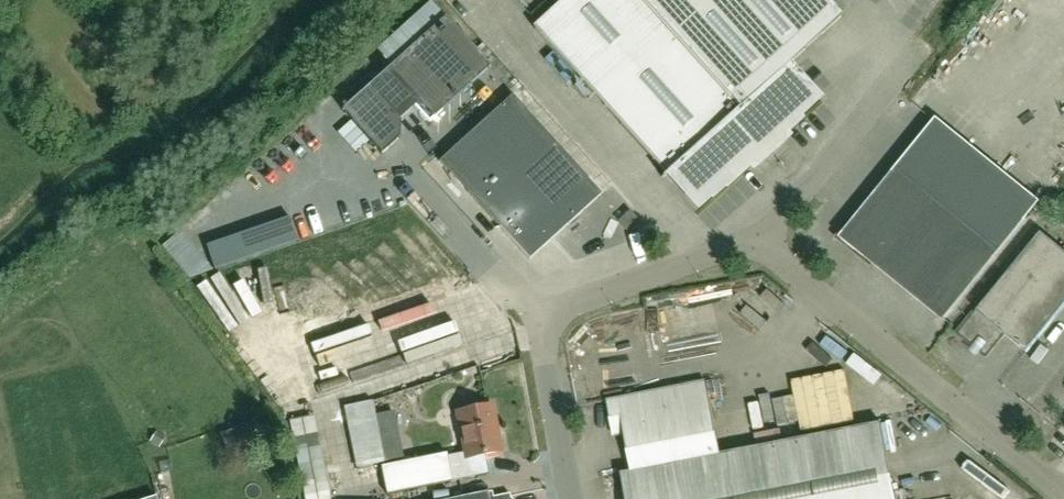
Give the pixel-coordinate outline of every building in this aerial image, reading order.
[(825,0),(562,0),(532,27),(666,176),(670,172),(697,201),(710,189),(711,191),(724,179),(725,180),(749,159),(752,162),(780,137),(777,134),(792,120),(789,118),(811,98),(784,68),(840,17),(825,0)] [(390,66),(389,67),(368,86),(399,120),(414,107),(429,123),(434,118),(485,72),(491,68),(446,17),(433,3),(377,52),(390,66)] [(602,195),(521,106),(511,96),(438,162),(528,261),(602,195)] [(897,171),(882,189),(842,238),(943,319),(997,252),(897,171)] [(637,220),(629,212),(617,222),(625,231),(637,220)] [(961,334),(986,355),(1003,334),(1027,354),(1063,309),(1063,253),(1041,234),(961,334)] [(312,270),(317,292),(341,287),(336,265),(312,270)] [(284,274),(285,297),(296,297),(309,296),(308,273),(284,274)] [(328,341),(335,389),(361,386),(354,338),(328,341)] [(242,350),(277,400),(289,392),(254,342),(242,350)] [(375,344),(375,374),(398,374),(398,344),(375,344)] [(719,457),(719,455),(705,382),(606,401),(611,425),(622,423),(631,472),(632,474),(686,463),(719,457)] [(351,468),(380,463),(370,400),(341,405),(351,468)] [(451,481),(473,477),(470,457),(499,452),(490,405),(455,411),(463,453),(446,456),(451,481)] [(284,411),(287,429),(312,424),(309,407),(284,411)] [(693,498),(895,498),(881,424),(719,455),(719,457),(686,463),(693,498)] [(403,458),(399,435),(380,439),(385,462),(403,458)] [(301,498),(328,498),(314,437),(288,443),(301,498)] [(451,481),(446,456),(446,453),(380,466),(386,495),(451,481)] [(978,460),(974,470),(994,479),(998,469),(978,460)] [(686,463),(632,474),(631,472),(620,475),(625,498),(693,498),(686,463)] [(937,483),(927,484),(929,498),(939,498),(937,483)] [(925,485),(914,486),(916,498),(927,498),(925,485)]
